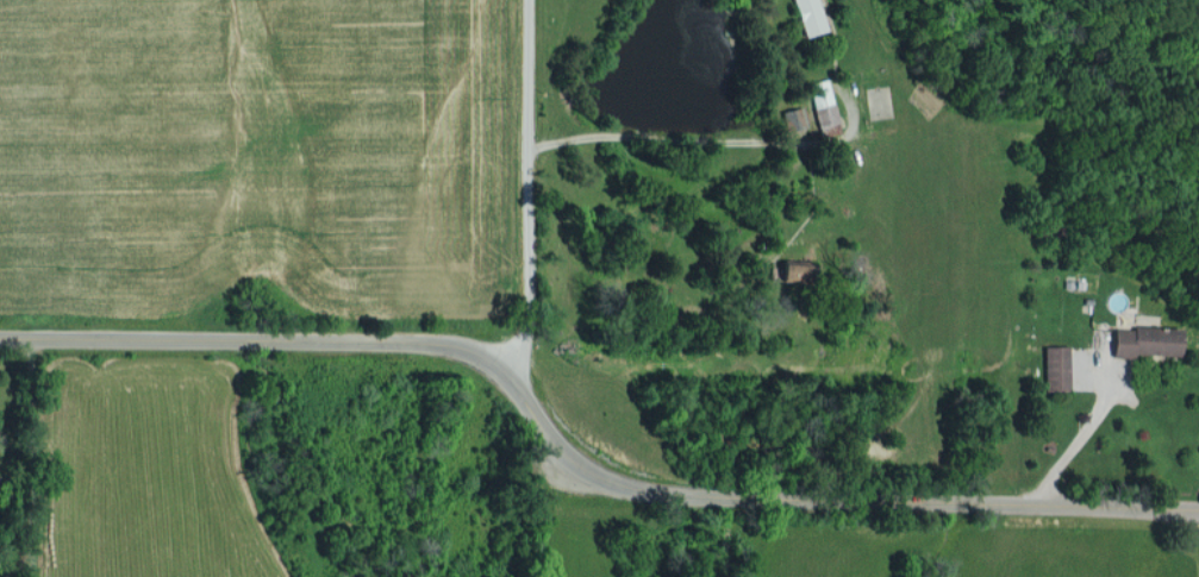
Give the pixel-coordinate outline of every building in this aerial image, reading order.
[(805,36),(826,29),(816,0),(792,0),(805,36)] [(838,120),(827,78),(807,83),(818,125),(838,120)] [(780,280),(803,280),(803,263),(781,262),(780,280)] [(1112,355),(1180,356),(1180,328),(1113,326),(1112,355)] [(1043,346),(1044,390),(1069,390),(1067,346),(1043,346)]
